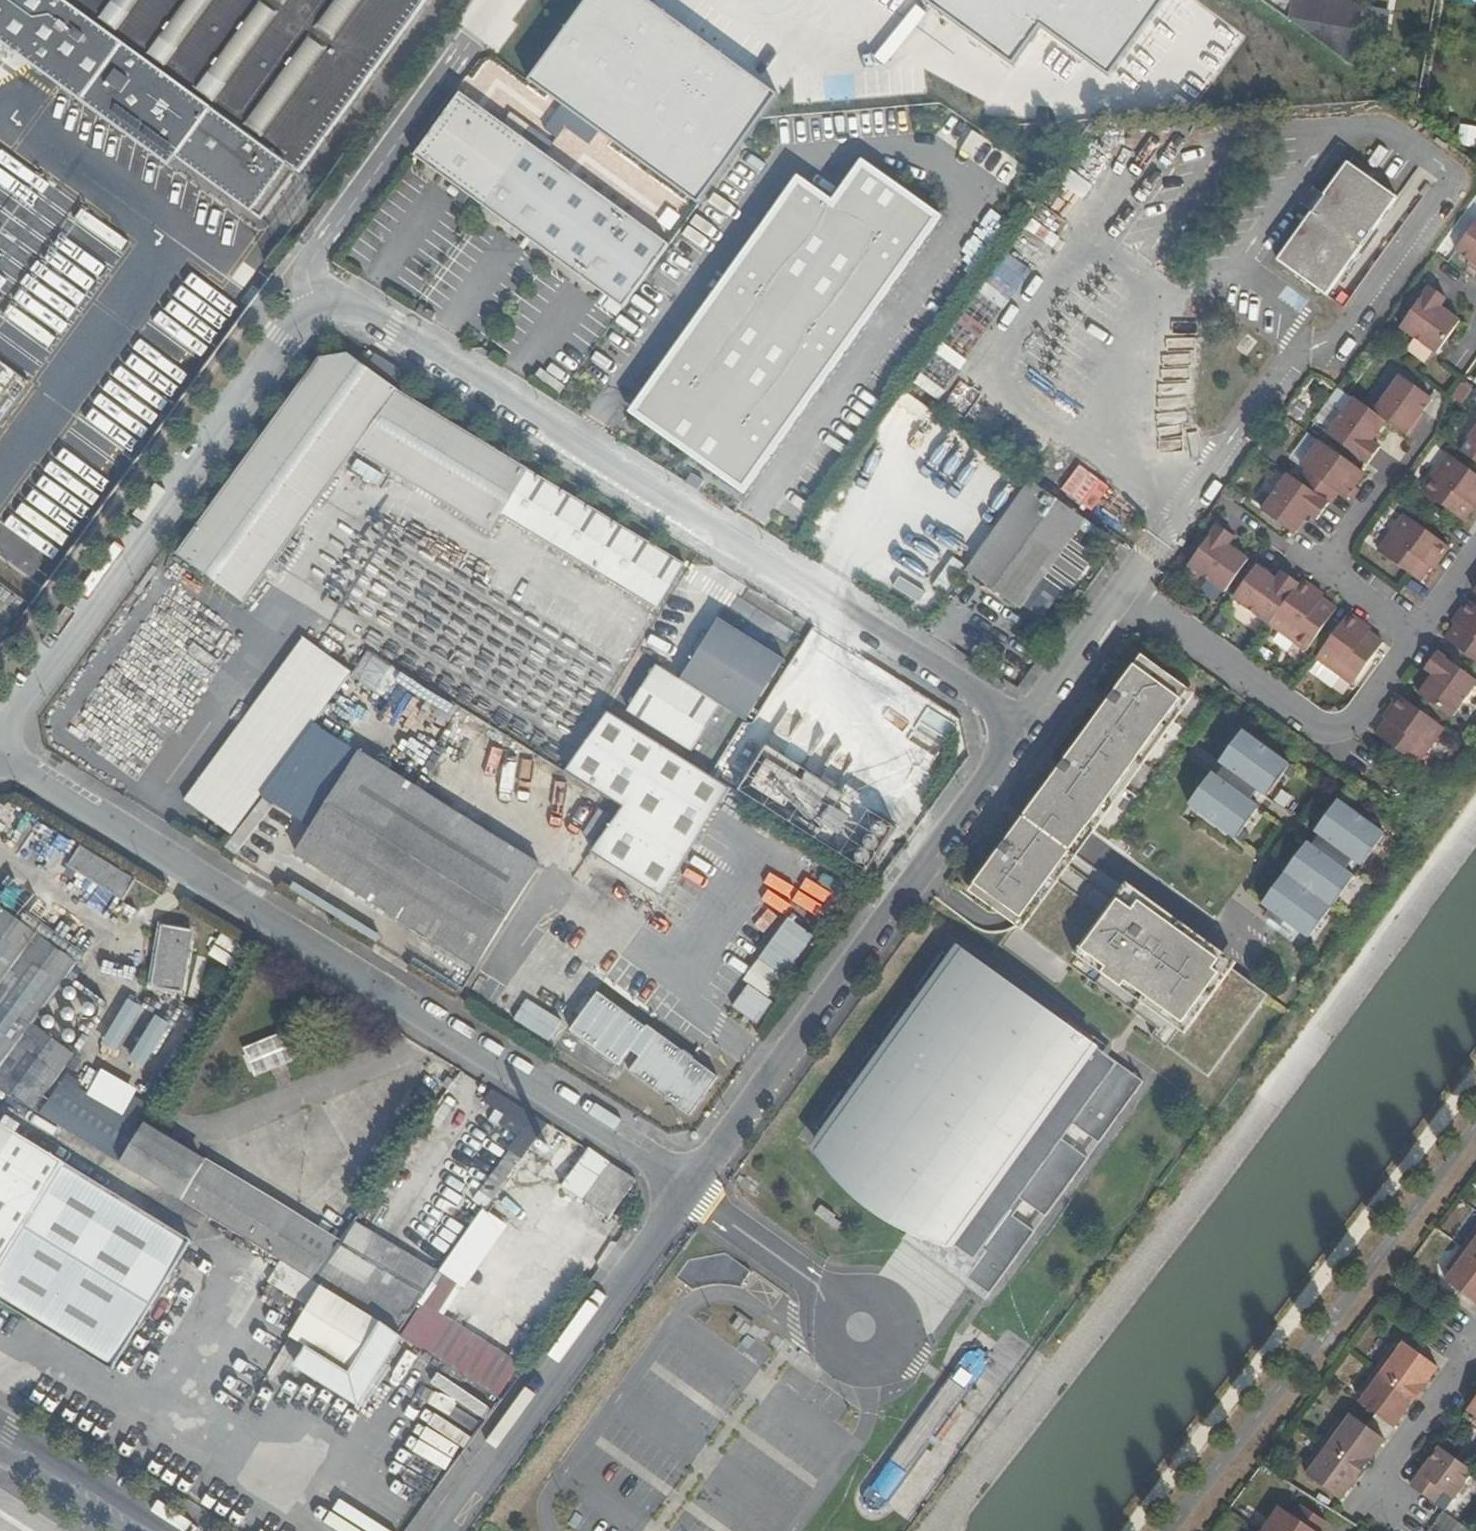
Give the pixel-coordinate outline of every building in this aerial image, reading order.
[(427,0),(0,0),(0,31),(170,160),(215,100),(306,165),(427,0)] [(1286,17),(1290,0),(1262,0),(1286,17)] [(1349,64),(1360,6),(1321,0),(1290,0),(1286,17),(1349,64)] [(415,158),(626,303),(670,240),(463,92),(415,158)] [(1459,124),(1456,141),(1474,144),(1475,131),(1475,127),(1459,124)] [(1330,293),(1402,195),(1350,157),(1279,255),(1330,293)] [(748,501),(946,222),(864,165),(835,206),(799,182),(629,419),(748,501)] [(1475,265),(1475,223),(1456,250),(1471,261),(1475,265)] [(1008,254),(985,290),(1009,305),(1032,269),(1008,254)] [(1471,261),(1468,264),(1475,270),(1475,265),(1471,261)] [(1437,353),(1461,321),(1441,307),(1447,299),(1430,287),(1401,326),(1437,353)] [(1165,333),(1161,423),(1192,424),(1196,334),(1165,333)] [(346,350),(320,352),(180,547),(245,594),(356,443),(491,524),(501,508),(656,603),(680,563),(409,396),(346,350)] [(402,365),(377,350),(371,361),(396,376),(402,365)] [(941,381),(921,376),(918,389),(946,397),(954,371),(944,369),(941,381)] [(1374,410),(1389,421),(1406,433),(1422,413),(1432,400),(1401,376),(1374,410)] [(1452,395),(1466,404),(1475,389),(1475,387),(1462,378),(1452,395)] [(889,442),(927,454),(939,416),(922,411),(925,401),(904,394),(897,417),(889,442)] [(1374,410),(1355,397),(1328,433),(1367,462),(1380,446),(1374,440),(1389,421),(1374,410)] [(1422,413),(1406,433),(1410,437),(1426,416),(1422,413)] [(1463,453),(1475,462),(1475,429),(1468,439),(1471,442),(1463,453)] [(960,435),(934,463),(970,496),(996,467),(960,435)] [(1306,470),(1298,481),(1323,498),(1331,486),(1339,493),(1347,499),(1348,496),(1356,486),(1365,474),(1321,442),(1302,467),(1306,470)] [(1475,506),(1475,473),(1450,454),(1423,490),(1464,521),(1475,506)] [(360,459),(353,469),(378,484),(384,473),(360,459)] [(1064,491),(1097,512),(1114,485),(1081,464),(1064,491)] [(6,545),(19,524),(35,535),(53,507),(0,473),(0,542),(6,545)] [(1298,481),(1290,474),(1262,510),(1295,534),(1310,514),(1318,519),(1331,504),(1323,498),(1298,481)] [(1035,480),(970,571),(1024,608),(1044,580),(1088,518),(1035,480)] [(1323,498),(1331,504),(1339,493),(1331,486),(1323,498)] [(1360,489),(1356,486),(1348,496),(1353,500),(1360,489)] [(1437,558),(1441,561),(1451,547),(1405,514),(1379,551),(1420,580),(1430,567),(1437,558)] [(1069,598),(1113,537),(1088,518),(1044,580),(1069,598)] [(1189,565),(1227,593),(1250,560),(1229,544),(1235,536),(1219,524),(1189,565)] [(1433,570),(1441,561),(1437,558),(1430,567),(1433,570)] [(876,560),(869,571),(922,604),(929,593),(876,560)] [(1234,596),(1272,624),(1301,583),(1284,570),(1277,578),(1258,564),(1234,596)] [(1301,583),(1272,624),(1307,650),(1337,609),(1323,598),(1314,591),(1316,587),(1305,578),(1301,583)] [(1314,591),(1323,598),(1326,594),(1316,587),(1314,591)] [(1466,599),(1457,612),(1461,615),(1455,622),(1444,637),(1475,660),(1475,606),(1466,599)] [(785,652),(718,611),(681,671),(748,712),(785,652)] [(1350,612),(1318,658),(1354,683),(1384,642),(1369,631),(1358,624),(1361,621),(1350,612)] [(1457,612),(1452,618),(1455,622),(1461,615),(1457,612)] [(1358,624),(1369,631),(1371,627),(1361,621),(1358,624)] [(183,800),(232,838),(351,674),(302,638),(183,800)] [(1475,680),(1475,679),(1434,650),(1423,665),(1432,673),(1417,693),(1449,716),(1475,680)] [(1073,851),(1090,826),(1096,831),(1195,693),(1142,655),(972,892),(1159,1027),(1154,1034),(1211,1076),(1271,993),(1239,971),(1073,851)] [(722,699),(656,659),(630,702),(695,743),(722,699)] [(148,750),(152,754),(184,709),(155,688),(159,682),(144,670),(141,673),(129,665),(113,687),(140,706),(124,728),(110,718),(111,717),(98,707),(89,701),(59,743),(128,792),(135,782),(128,777),(148,750)] [(140,706),(113,687),(98,707),(111,717),(110,718),(124,728),(140,706)] [(1392,710),(1383,721),(1374,734),(1415,763),(1442,727),(1396,694),(1387,706),(1392,710)] [(709,771),(607,706),(563,768),(625,807),(597,844),(617,856),(613,863),(666,894),(734,787),(709,771)] [(1387,706),(1379,717),(1383,721),(1392,710),(1387,706)] [(923,710),(917,743),(946,748),(951,715),(923,710)] [(1220,775),(1214,771),(1191,803),(1238,838),(1261,805),(1253,799),(1260,789),(1268,795),(1291,763),(1245,729),(1221,761),(1227,765),(1220,775)] [(903,827),(776,748),(749,789),(876,869),(903,827)] [(155,755),(152,754),(148,750),(128,777),(135,782),(155,755)] [(541,862),(362,752),(299,853),(480,962),(541,862)] [(1364,864),(1387,832),(1340,798),(1317,830),(1323,834),(1315,844),(1309,840),(1264,902),(1272,908),(1268,914),(1276,920),(1280,914),(1311,937),(1356,874),(1348,868),(1355,858),(1364,864)] [(57,868),(74,839),(31,814),(14,843),(57,868)] [(134,880),(81,846),(69,863),(124,897),(134,880)] [(32,1108),(72,1052),(32,1023),(76,961),(0,906),(0,1088),(32,1108)] [(813,933),(788,915),(759,956),(783,973),(813,933)] [(183,989),(192,926),(165,923),(166,920),(162,920),(153,988),(157,988),(157,985),(183,989)] [(1090,1072),(1100,1058),(959,956),(951,967),(940,958),(912,996),(924,1005),(918,1013),(907,1004),(879,1041),(892,1050),(886,1058),(874,1050),(846,1087),(859,1096),(853,1104),(841,1095),(814,1131),(826,1140),(817,1153),(915,1225),(956,1256),(965,1244),(984,1257),(969,1276),(964,1283),(987,1301),(993,1293),(1033,1238),(1011,1222),(1022,1207),(1044,1224),(1086,1165),(1060,1145),(1071,1130),(1097,1150),(1141,1088),(1115,1069),(1104,1083),(1090,1072)] [(773,1000),(747,981),(730,1004),(743,1013),(740,1016),(745,1020),(748,1016),(756,1023),(773,1000)] [(656,1036),(596,996),(569,1032),(617,1068),(630,1052),(640,1060),(629,1074),(688,1116),(716,1077),(704,1068),(708,1063),(698,1056),(693,1061),(658,1034),(656,1036)] [(129,999),(107,1048),(124,1055),(145,1006),(129,999)] [(526,1001),(515,1024),(556,1042),(566,1019),(526,1001)] [(158,1015),(133,1063),(148,1072),(174,1023),(158,1015)] [(264,1066),(278,1060),(294,1054),(302,1051),(293,1026),(255,1043),(264,1066)] [(294,1054),(278,1060),(281,1068),(296,1061),(294,1054)] [(1115,1069),(1100,1058),(1090,1072),(1104,1083),(1115,1069)] [(62,1078),(37,1112),(124,1164),(144,1131),(62,1078)] [(548,1123),(494,1089),(485,1100),(524,1127),(453,1224),(469,1235),(548,1123)] [(160,1128),(146,1128),(144,1131),(124,1164),(315,1279),(319,1274),(341,1241),(160,1128)] [(110,1379),(191,1248),(0,1131),(0,1312),(110,1379)] [(635,1176),(586,1146),(562,1186),(610,1215),(635,1176)] [(819,1209),(812,1218),(827,1228),(833,1220),(819,1209)] [(360,1214),(341,1241),(319,1274),(402,1330),(443,1267),(360,1214)] [(831,1223),(827,1228),(834,1234),(839,1228),(831,1223)] [(956,1256),(915,1225),(909,1231),(900,1244),(983,1306),(987,1301),(964,1283),(969,1276),(984,1257),(965,1244),(956,1256)] [(1463,1248),(1475,1258),(1475,1230),(1463,1248)] [(1475,1306),(1475,1258),(1463,1248),(1446,1270),(1450,1273),(1444,1282),(1475,1306)] [(690,1262),(677,1278),(694,1291),(697,1290),(701,1287),(705,1286),(710,1285),(714,1284),(719,1283),(724,1283),(728,1283),(734,1284),(735,1283),(734,1282),(738,1275),(740,1277),(741,1277),(740,1275),(744,1270),(745,1271),(746,1270),(732,1260),(726,1255),(690,1262)] [(284,1284),(292,1267),(280,1261),(272,1278),(284,1284)] [(465,1356),(477,1338),(428,1306),(416,1324),(465,1356)] [(1424,1386),(1437,1369),(1404,1345),(1396,1354),(1392,1350),(1376,1371),(1414,1399),(1424,1386)] [(987,1354),(986,1354),(981,1349),(980,1349),(979,1349),(979,1350),(977,1353),(976,1352),(974,1352),(972,1352),(971,1352),(969,1352),(968,1353),(967,1354),(965,1355),(964,1356),(868,1487),(867,1489),(866,1491),(865,1492),(864,1494),(864,1495),(863,1496),(863,1498),(863,1500),(863,1502),(863,1504),(864,1506),(865,1508),(866,1509),(868,1509),(869,1510),(871,1511),(873,1511),(875,1511),(877,1511),(878,1511),(880,1511),(882,1510),(883,1509),(885,1507),(887,1506),(888,1504),(986,1368),(987,1366),(987,1365),(987,1363),(986,1362),(986,1360),(985,1359),(984,1358),(986,1356),(987,1355),(987,1354)] [(1414,1399),(1376,1371),(1360,1392),(1365,1396),(1359,1405),(1393,1429),(1413,1401),(1414,1399)] [(1427,1389),(1424,1386),(1414,1399),(1413,1401),(1417,1403),(1427,1389)] [(1466,1412),(1471,1416),(1469,1421),(1475,1427),(1475,1399),(1466,1412)] [(1338,1423),(1323,1443),(1362,1471),(1383,1442),(1349,1418),(1343,1426),(1338,1423)] [(1305,1478),(1338,1502),(1350,1486),(1362,1471),(1323,1443),(1307,1465),(1311,1469),(1305,1478)] [(1475,1481),(1475,1479),(1468,1474),(1438,1452),(1411,1490),(1437,1510),(1449,1493),(1461,1501),(1475,1481)] [(1364,1473),(1362,1471),(1350,1486),(1352,1487),(1364,1473)] [(1258,1530),(1259,1530),(1315,1530),(1323,1519),(1299,1503),(1291,1514),(1277,1505),(1260,1530),(1258,1529),(1258,1530)] [(1436,1530),(1457,1530),(1459,1518),(1439,1516),(1436,1530)]
